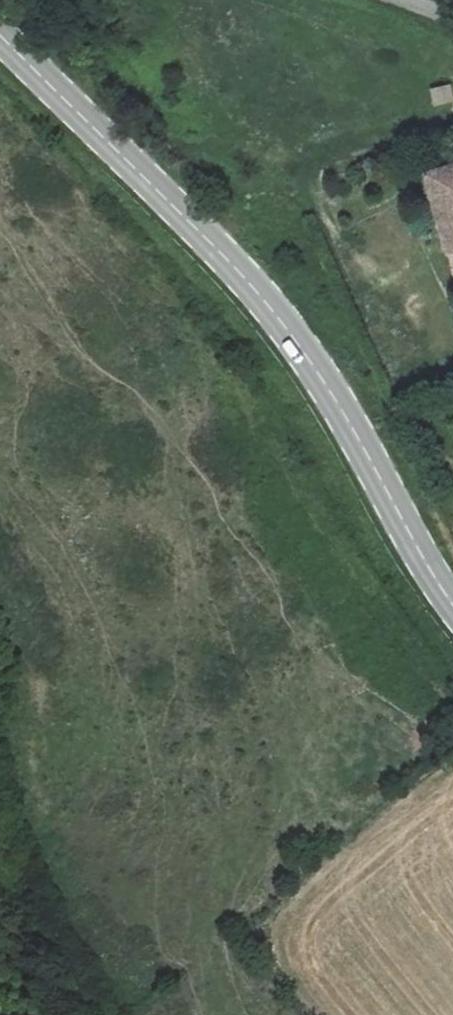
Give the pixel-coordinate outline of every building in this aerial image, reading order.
[(431,88),(434,106),(452,103),(452,94),(451,85),(431,88)] [(434,173),(452,232),(452,169),(434,173)]
